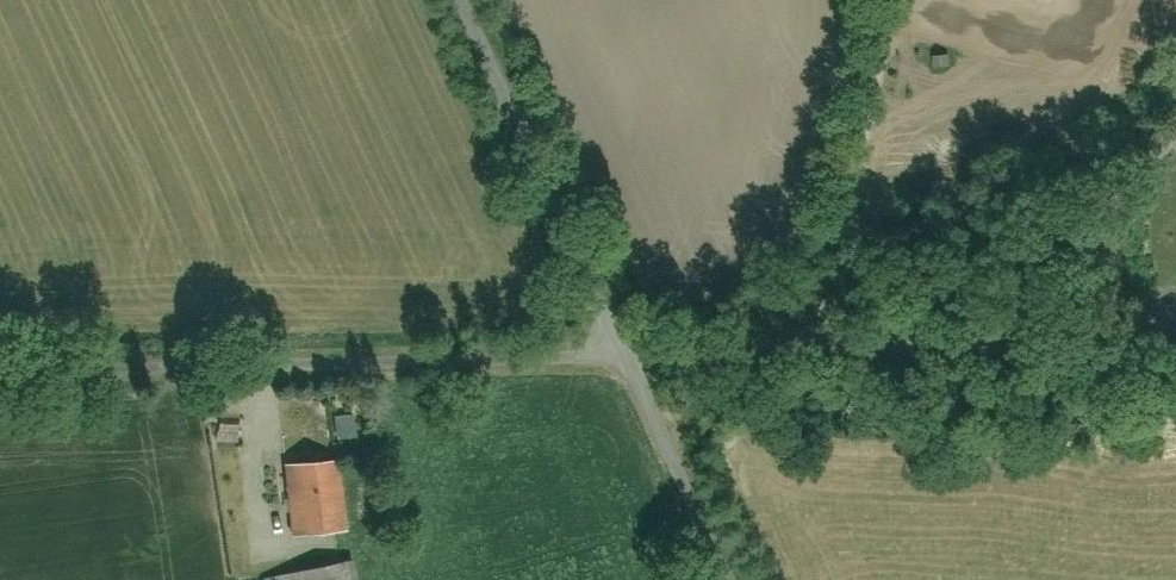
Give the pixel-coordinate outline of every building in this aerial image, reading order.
[(212,397),(215,431),(248,428),(246,394),(212,397)] [(288,463),(294,534),(353,528),(346,458),(288,463)] [(266,579),(358,579),(355,565),(266,579)]
